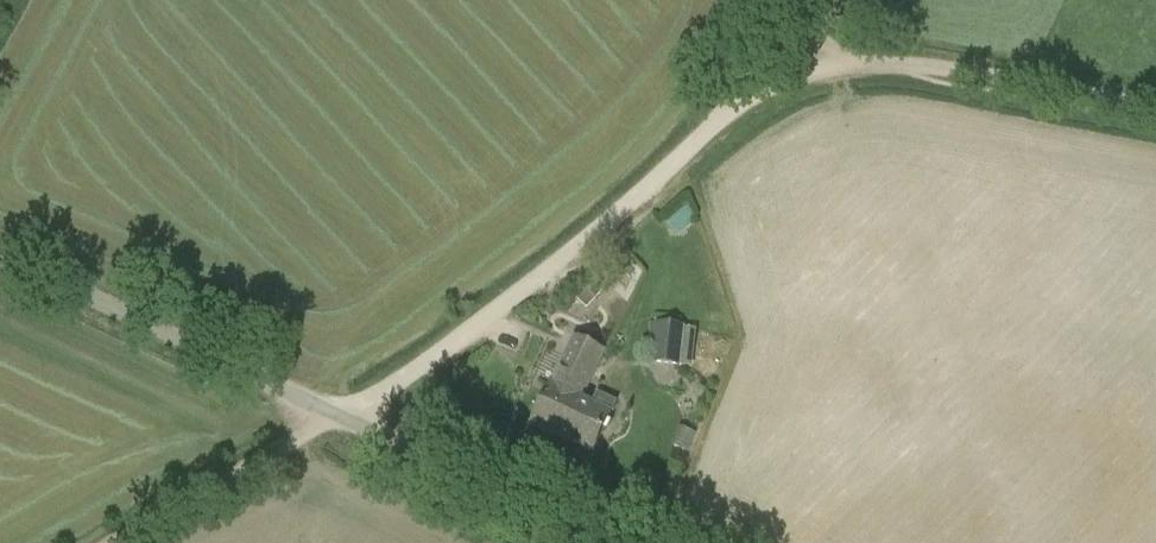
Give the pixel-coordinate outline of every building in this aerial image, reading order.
[(678,226),(704,211),(695,195),(678,204),(683,213),(674,218),(678,226)] [(655,365),(678,367),(683,330),(659,327),(655,365)] [(533,426),(559,439),(570,415),(568,414),(575,400),(569,397),(574,387),(585,392),(604,354),(574,340),(551,388),(551,387),(533,426)] [(570,415),(559,439),(593,455),(611,417),(611,416),(616,405),(597,396),(592,407),(581,402),(585,392),(574,387),(569,397),(575,400),(568,414),(570,415)]
